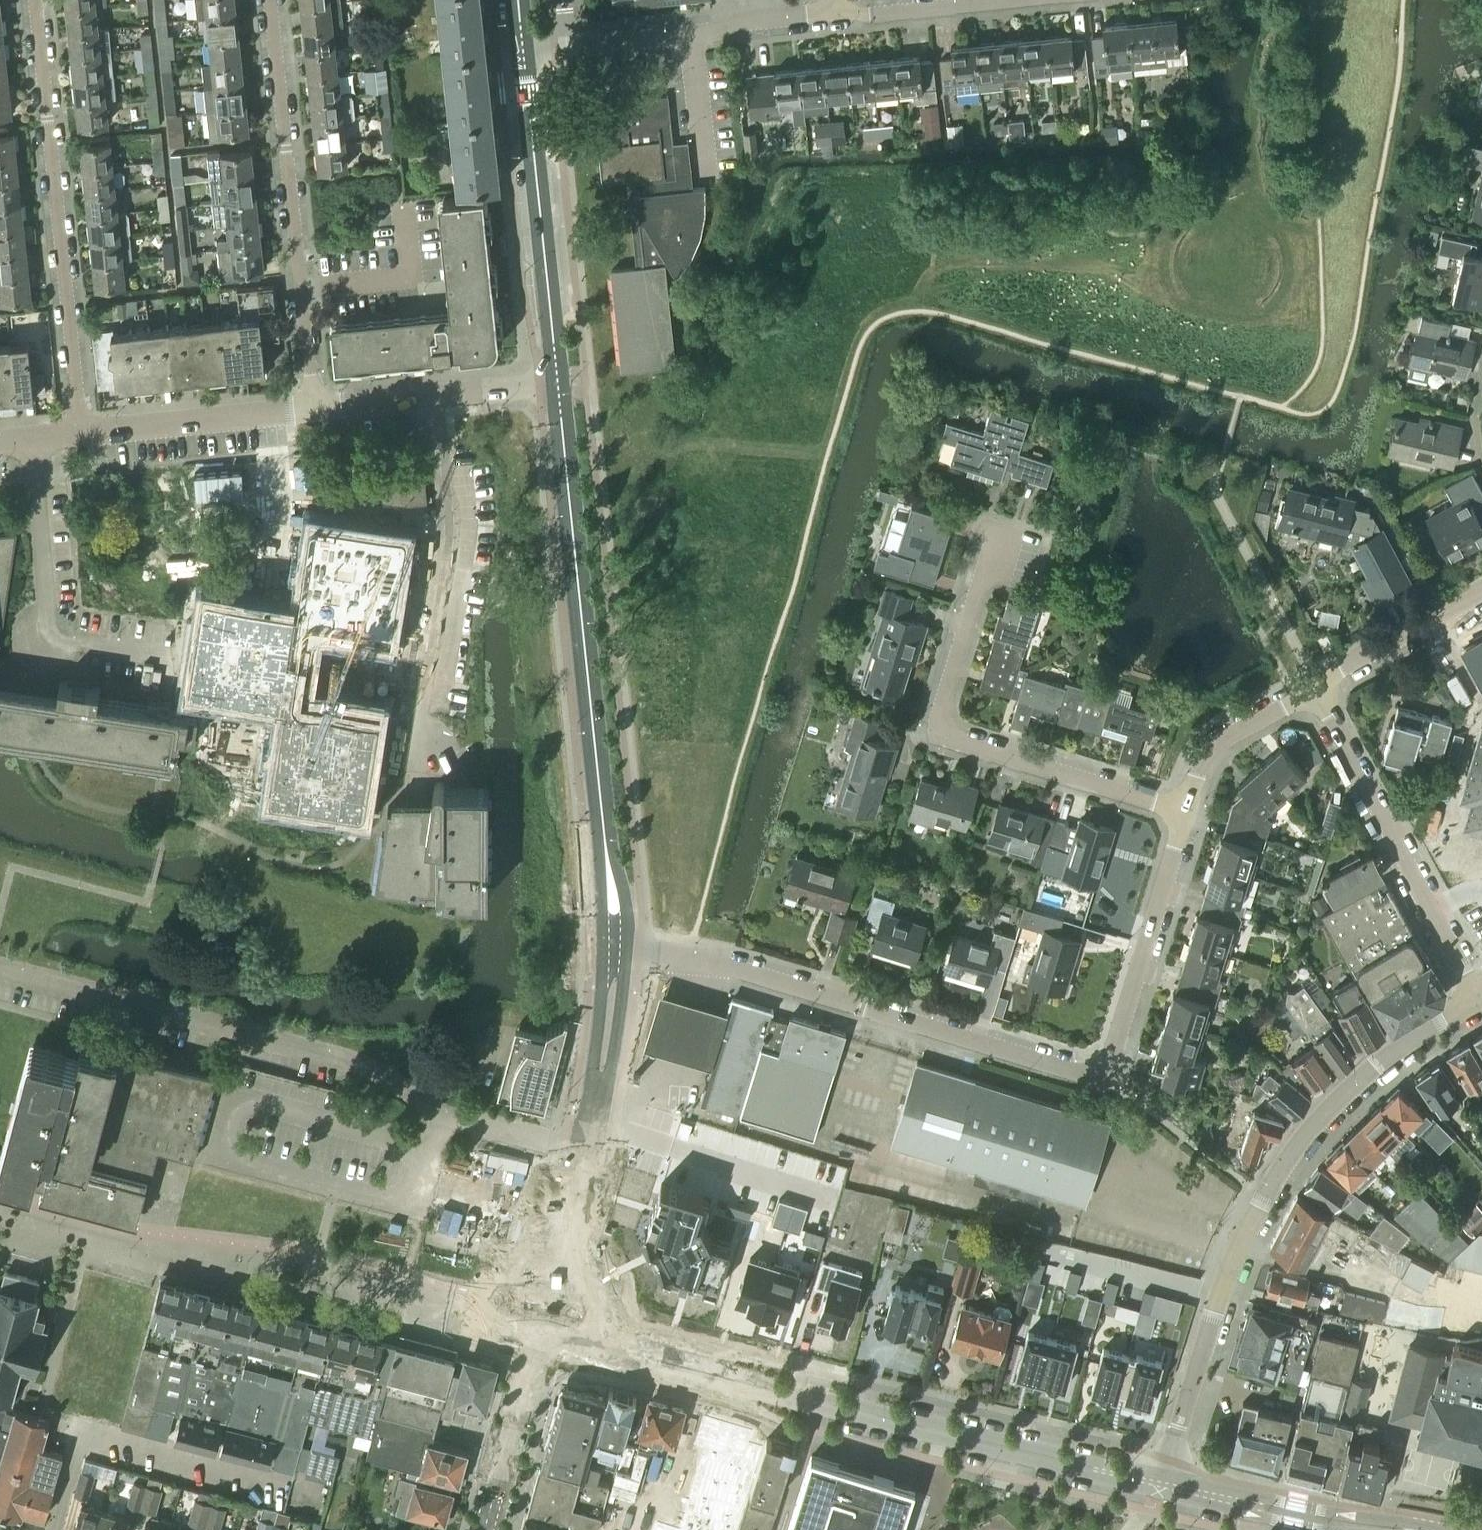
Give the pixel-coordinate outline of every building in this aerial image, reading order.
[(94,5),(94,0),(66,0),(66,8),(94,5)] [(137,1),(138,14),(148,13),(147,0),(143,0),(137,1)] [(167,21),(165,0),(154,0),(156,22),(167,21)] [(208,17),(235,14),(234,0),(195,0),(197,18),(208,17)] [(370,12),(380,11),(379,0),(369,0),(370,12)] [(486,50),(480,0),(439,0),(445,55),(486,50)] [(330,3),(302,6),(304,30),(332,27),(343,26),(341,2),(330,3)] [(69,32),(97,29),(94,5),(66,8),(69,32)] [(210,40),(238,37),(235,14),(208,17),(210,40)] [(1177,17),(1153,19),(1157,65),(1167,64),(1165,52),(1181,51),(1177,17)] [(1153,19),(1128,22),(1131,56),(1132,56),(1133,67),(1157,65),(1153,19)] [(159,46),(174,44),(173,34),(168,35),(167,21),(156,22),(159,46)] [(1104,36),(1092,38),(1095,76),(1109,74),(1109,70),(1133,67),(1132,56),(1131,56),(1128,22),(1103,24),(1104,36)] [(332,27),(304,30),(307,53),(335,50),(332,27)] [(72,55),(99,52),(97,29),(69,32),(72,55)] [(142,48),(152,47),(151,33),(140,35),(142,48)] [(374,46),(383,45),(382,33),(373,34),(374,46)] [(1072,34),(1048,37),(1051,71),(1074,68),(1074,71),(1087,69),(1084,38),(1072,40),(1072,34)] [(213,64),(240,61),(238,37),(210,40),(213,64)] [(1048,37),(1023,39),(1027,74),(1051,71),(1048,37)] [(1023,39),(999,42),(1003,76),(1004,86),(1018,85),(1028,84),(1027,74),(1023,39)] [(999,42),(975,45),(979,79),(980,90),(1004,87),(1004,86),(1003,76),(999,42)] [(161,69),(171,68),(170,58),(175,57),(174,44),(159,46),(161,69)] [(383,45),(374,46),(375,59),(385,58),(383,45)] [(952,58),(939,60),(943,90),(956,89),(956,92),(980,90),(979,79),(975,45),(951,47),(952,58)] [(144,71),(155,70),(152,47),(142,48),(144,71)] [(335,50),(307,53),(309,76),(337,73),(335,50)] [(452,122),(493,117),(486,50),(445,55),(452,122)] [(102,75),(113,74),(111,51),(99,52),(72,55),(74,79),(102,75)] [(895,58),(899,93),(913,92),(914,103),(937,100),(933,61),(920,62),(920,56),(895,58)] [(875,96),(899,93),(895,58),(871,61),(875,96)] [(204,88),(243,84),(240,61),(213,64),(202,65),(204,88)] [(851,98),(875,96),(871,61),(847,63),(851,98)] [(827,101),(851,98),(847,63),(823,66),(827,101)] [(9,90),(6,66),(0,67),(0,91),(9,90)] [(802,103),(827,101),(823,66),(799,68),(802,103)] [(164,93),(174,92),(171,68),(161,69),(164,93)] [(386,68),(376,69),(378,80),(379,92),(388,91),(387,79),(386,68)] [(779,105),(802,103),(799,68),(775,71),(775,75),(760,76),(761,85),(749,86),(752,117),(780,114),(779,105)] [(337,73),(309,76),(312,100),(340,97),(337,73)] [(77,102),(104,99),(116,98),(113,74),(102,75),(74,79),(77,102)] [(156,82),(146,83),(147,95),(157,94),(156,82)] [(207,112),(245,108),(243,84),(204,88),(207,112)] [(7,114),(11,113),(9,90),(0,91),(0,121),(8,120),(7,114)] [(388,91),(379,92),(380,106),(381,116),(391,115),(390,105),(388,91)] [(166,113),(176,112),(174,92),(164,93),(166,113)] [(157,94),(147,95),(148,108),(159,107),(157,94)] [(340,97),(312,100),(314,123),(342,120),(355,119),(353,95),(340,97)] [(633,223),(634,240),(637,267),(612,270),(622,370),(651,366),(653,374),(665,371),(664,365),(674,364),(673,349),(665,265),(669,264),(677,278),(691,258),(702,236),(706,212),(706,188),(693,189),(688,141),(673,143),(671,118),(668,96),(610,102),(613,134),(598,135),(602,180),(628,177),(630,196),(623,196),(626,224),(633,223)] [(104,99),(77,102),(79,126),(107,123),(104,99)] [(941,136),(937,105),(920,107),(922,121),(923,121),(925,138),(941,136)] [(245,108),(207,112),(210,141),(222,139),(222,134),(248,131),(245,108)] [(176,112),(166,113),(169,146),(180,146),(176,112)] [(493,117),(452,122),(459,189),(500,184),(493,117)] [(844,119),(829,121),(829,128),(830,139),(846,137),(844,126),(844,119)] [(1024,119),(1007,121),(1007,122),(1008,132),(1009,139),(1020,138),(1020,140),(1026,139),(1024,119)] [(1041,121),(1042,133),(1058,130),(1056,119),(1041,121)] [(342,120),(314,123),(317,147),(345,144),(342,120)] [(829,121),(815,123),(816,129),(817,140),(830,139),(829,128),(829,121)] [(1008,132),(1007,122),(994,123),(994,133),(1008,132)] [(878,126),(879,136),(894,135),(893,124),(878,126)] [(946,126),(949,146),(965,144),(962,124),(946,126)] [(1101,126),(1102,143),(1113,142),(1118,142),(1116,125),(1101,126)] [(384,139),(393,138),(392,126),(383,127),(384,139)] [(865,138),(879,136),(878,126),(864,127),(865,138)] [(16,157),(14,133),(10,134),(9,128),(0,129),(0,159),(16,157)] [(151,133),(153,162),(164,161),(161,131),(151,133)] [(744,133),(747,156),(758,155),(756,131),(744,133)] [(84,169),(112,166),(109,136),(85,139),(86,145),(82,145),(84,169)] [(393,138),(384,139),(385,153),(395,152),(393,138)] [(345,144),(317,147),(319,170),(347,167),(345,144)] [(1467,144),(1466,148),(1463,161),(1481,166),(1481,147),(1467,144)] [(210,179),(253,175),(250,151),(219,155),(218,150),(207,151),(210,179)] [(173,183),(184,182),(181,154),(170,155),(173,183)] [(19,180),(16,157),(0,159),(0,182),(19,180)] [(164,161),(153,162),(155,174),(165,174),(164,161)] [(87,192),(115,190),(112,166),(84,169),(87,192)] [(212,203),(255,198),(253,175),(210,179),(212,203)] [(0,182),(0,206),(21,204),(19,180),(0,182)] [(176,207),(186,206),(184,182),(173,183),(176,207)] [(87,192),(89,216),(117,213),(115,190),(87,192)] [(159,209),(169,208),(168,194),(157,196),(159,209)] [(445,317),(331,329),(335,369),(443,358),(442,353),(460,351),(461,355),(487,353),(489,352),(491,351),(493,350),(495,349),(496,347),(497,345),(498,343),(499,341),(499,339),(499,336),(484,194),(444,198),(457,326),(453,327),(454,331),(450,332),(448,320),(445,317)] [(226,225),(258,222),(255,198),(212,203),(215,226),(226,224),(226,225)] [(23,227),(21,204),(0,206),(0,229),(23,227)] [(179,230),(189,229),(186,206),(176,207),(179,230)] [(169,208),(159,209),(160,221),(171,220),(169,208)] [(89,216),(91,239),(119,236),(130,235),(127,212),(117,213),(89,216)] [(1461,220),(1458,231),(1468,234),(1470,222),(1461,220)] [(218,250),(260,245),(258,222),(226,225),(227,238),(217,239),(218,250)] [(26,250),(23,227),(0,229),(0,253),(26,250)] [(1431,228),(1427,241),(1435,244),(1439,231),(1431,228)] [(189,229),(179,230),(181,254),(191,253),(189,229)] [(91,239),(94,262),(122,260),(132,259),(130,235),(119,236),(91,239)] [(1438,253),(1463,259),(1453,300),(1481,307),(1481,257),(1474,255),(1477,244),(1442,236),(1438,253)] [(163,255),(174,254),(173,241),(162,242),(163,255)] [(260,277),(259,269),(263,269),(260,245),(218,250),(221,281),(260,277)] [(0,253),(0,277),(28,274),(26,250),(0,253)] [(193,268),(191,253),(181,254),(184,273),(185,272),(186,283),(200,282),(198,268),(193,268)] [(174,254),(163,255),(165,268),(176,266),(174,254)] [(122,260),(94,262),(96,286),(124,283),(122,260)] [(2,292),(2,300),(3,306),(17,304),(16,299),(31,297),(28,274),(0,277),(0,292),(2,292)] [(275,301),(273,285),(237,288),(236,289),(237,305),(275,301)] [(136,299),(126,300),(126,302),(128,313),(138,312),(136,299)] [(275,301),(237,305),(239,321),(240,321),(242,336),(243,347),(246,373),(264,371),(261,341),(279,339),(275,301)] [(126,302),(117,303),(118,314),(128,313),(126,302)] [(34,313),(11,315),(12,325),(35,323),(34,313)] [(1427,382),(1431,366),(1466,375),(1474,341),(1448,335),(1450,325),(1422,318),(1408,377),(1427,382)] [(239,321),(222,323),(223,338),(225,349),(227,375),(246,373),(243,347),(242,336),(240,321),(239,321)] [(222,323),(203,325),(205,340),(206,351),(209,377),(227,375),(225,349),(223,338),(222,323)] [(203,325),(185,326),(186,342),(188,353),(190,379),(209,377),(206,351),(205,340),(203,325)] [(185,326),(166,328),(168,344),(169,355),(172,381),(190,379),(188,353),(186,342),(185,326)] [(113,327),(91,330),(97,388),(116,386),(135,384),(129,332),(114,334),(113,327)] [(166,328),(148,330),(150,346),(151,357),(153,383),(172,381),(169,355),(168,344),(166,328)] [(148,330),(129,332),(135,384),(153,383),(151,357),(150,346),(148,330)] [(10,345),(15,397),(34,395),(34,393),(32,373),(28,343),(10,345)] [(15,397),(10,345),(0,346),(0,398),(15,397)] [(44,372),(32,373),(34,393),(46,392),(44,372)] [(1028,420),(1011,415),(1009,421),(1005,419),(1007,414),(990,409),(983,432),(947,421),(942,435),(956,440),(949,463),(1001,478),(1005,463),(1013,466),(1010,475),(1046,486),(1053,463),(1018,452),(1028,420)] [(1461,427),(1430,420),(1428,426),(1398,419),(1391,450),(1452,464),(1461,427)] [(424,472),(380,476),(384,506),(400,505),(411,504),(427,502),(426,495),(426,490),(424,473),(424,472)] [(1429,518),(1451,559),(1481,542),(1481,490),(1473,472),(1446,486),(1455,504),(1429,518)] [(899,495),(880,489),(877,497),(896,504),(899,495)] [(1412,588),(1382,532),(1381,532),(1373,516),(1369,515),(1370,511),(1352,505),(1353,500),(1336,495),(1335,500),(1290,489),(1282,523),(1294,526),(1293,529),(1298,530),(1299,527),(1317,532),(1316,537),(1342,544),(1343,541),(1354,544),(1355,546),(1353,547),(1369,577),(1363,580),(1377,607),(1412,588)] [(932,586),(935,576),(952,521),(910,508),(896,553),(888,550),(887,555),(877,552),(873,568),(932,586)] [(187,676),(186,677),(186,679),(187,680),(187,681),(188,682),(189,683),(190,684),(192,684),(280,698),(267,786),(267,787),(267,788),(268,789),(269,790),(270,791),(271,791),(273,792),(358,806),(359,806),(360,805),(361,805),(362,805),(362,804),(363,803),(364,802),(364,801),(364,800),(379,706),(379,705),(378,704),(378,702),(377,701),(376,700),(375,700),(374,699),(372,698),(307,688),(306,688),(304,688),(302,687),(301,687),(299,686),(298,686),(297,685),(296,684),(295,683),(295,681),(295,680),(295,677),(299,653),(308,655),(313,627),(383,638),(384,638),(385,637),(386,637),(387,636),(388,636),(388,635),(389,635),(389,634),(390,633),(390,632),(391,631),(405,535),(405,534),(405,533),(404,533),(404,532),(403,531),(402,531),(401,531),(401,530),(316,518),(314,518),(312,518),(311,518),(310,518),(310,519),(309,519),(308,520),(308,521),(307,522),(294,602),(206,589),(205,589),(203,589),(202,590),(201,590),(201,591),(200,592),(200,593),(199,594),(187,676)] [(17,533),(0,535),(0,646),(17,533)] [(910,599),(885,591),(878,612),(884,614),(870,655),(875,657),(866,686),(897,696),(920,624),(904,619),(910,599)] [(996,635),(980,686),(1009,695),(1018,667),(1025,644),(1027,645),(1038,608),(1008,598),(1003,614),(999,613),(992,634),(996,635)] [(1321,610),(1318,624),(1336,627),(1339,614),(1321,610)] [(1326,633),(1317,638),(1324,650),(1333,646),(1326,633)] [(1464,654),(1481,688),(1481,644),(1464,654)] [(1077,727),(1089,689),(1066,681),(1064,687),(1025,675),(1027,670),(1018,667),(1009,695),(1018,698),(1010,725),(1025,730),(1031,712),(1077,727)] [(16,738),(18,738),(21,739),(24,739),(28,740),(34,741),(39,741),(42,742),(43,742),(148,758),(147,764),(158,765),(165,766),(174,768),(179,738),(194,741),(198,714),(98,699),(100,687),(59,681),(58,692),(47,690),(0,683),(0,736),(16,738)] [(1443,684),(1434,690),(1443,703),(1452,697),(1443,684)] [(1089,689),(1077,727),(1124,741),(1119,759),(1134,764),(1143,737),(1152,739),(1160,711),(1150,708),(1148,713),(1110,701),(1112,696),(1089,689)] [(1160,689),(1156,700),(1157,700),(1158,700),(1169,704),(1174,706),(1178,695),(1160,689)] [(1394,720),(1383,757),(1411,765),(1415,752),(1441,760),(1452,721),(1432,715),(1432,716),(1398,706),(1394,720)] [(879,721),(856,714),(849,734),(857,737),(837,803),(872,814),(888,763),(890,764),(895,747),(873,740),(879,721)] [(1461,797),(1472,800),(1465,825),(1481,830),(1481,725),(1461,797)] [(1260,767),(1286,795),(1307,776),(1282,747),(1260,767)] [(1316,747),(1308,751),(1315,763),(1322,759),(1316,747)] [(1266,813),(1286,795),(1260,767),(1239,786),(1245,792),(1233,803),(1226,827),(1231,828),(1267,839),(1273,821),(1266,813)] [(911,809),(908,817),(933,825),(936,816),(965,825),(976,788),(951,780),(948,788),(920,779),(911,809)] [(388,806),(381,854),(376,886),(420,893),(420,888),(444,888),(444,896),(489,896),(489,788),(466,788),(446,788),(446,787),(446,786),(445,785),(445,784),(444,783),(442,782),(441,781),(439,781),(438,782),(436,783),(435,784),(434,785),(434,786),(430,812),(388,806)] [(1330,802),(1320,833),(1332,837),(1342,805),(1330,802)] [(999,804),(988,838),(1031,852),(1032,852),(1030,860),(1041,863),(1046,846),(1047,845),(1053,823),(1041,820),(1042,817),(999,804)] [(1053,823),(1047,845),(1062,850),(1069,852),(1075,835),(1068,833),(1066,824),(1054,820),(1053,823)] [(1112,830),(1079,820),(1075,835),(1069,852),(1062,875),(1095,885),(1112,830)] [(1263,850),(1267,839),(1231,828),(1227,840),(1221,838),(1213,865),(1249,876),(1258,849),(1263,850)] [(1383,876),(1372,854),(1322,880),(1333,901),(1383,876)] [(833,908),(825,934),(847,941),(855,917),(841,913),(853,873),(796,855),(784,893),(833,908)] [(1241,904),(1249,876),(1213,865),(1205,892),(1210,894),(1207,906),(1243,917),(1246,905),(1241,904)] [(1371,1000),(1376,997),(1394,1027),(1441,998),(1443,992),(1429,966),(1430,965),(1414,936),(1415,935),(1385,880),(1321,915),(1351,971),(1371,1000)] [(871,948),(913,961),(924,925),(890,915),(894,900),(873,894),(863,927),(876,931),(871,948)] [(1079,937),(1058,931),(1062,918),(1023,906),(1018,924),(1044,931),(1033,965),(1027,963),(1022,978),(1063,991),(1079,937)] [(1239,929),(1243,917),(1207,906),(1203,917),(1197,916),(1189,943),(1226,954),(1234,927),(1239,929)] [(1320,915),(1311,920),(1314,925),(1319,927),(1325,923),(1320,915)] [(1014,937),(993,930),(989,946),(955,935),(944,970),(985,982),(990,966),(1004,970),(1014,937)] [(1217,981),(1226,954),(1189,943),(1181,970),(1186,972),(1183,984),(1219,995),(1223,983),(1217,981)] [(1358,1047),(1385,1032),(1355,978),(1332,991),(1342,1009),(1338,1011),(1358,1047)] [(1216,1006),(1219,995),(1183,984),(1179,995),(1173,994),(1165,1021),(1201,1032),(1210,1004),(1216,1006)] [(1289,992),(1287,1003),(1289,1007),(1293,1011),(1296,1015),(1312,1038),(1314,1041),(1333,1027),(1334,1026),(1330,1020),(1321,1009),(1310,994),(1304,985),(1295,992),(1289,992)] [(1321,986),(1310,994),(1321,1009),(1332,1002),(1321,986)] [(660,993),(643,1048),(664,1054),(690,1062),(709,1068),(726,1014),(707,1008),(681,1000),(660,993)] [(699,1103),(740,1115),(813,1137),(844,1033),(828,1028),(829,1024),(820,1022),(819,1025),(789,1016),(787,1023),(769,1017),(771,1011),(730,999),(726,1014),(709,1068),(699,1103)] [(1289,1007),(1278,1015),(1284,1023),(1296,1015),(1293,1011),(1289,1007)] [(545,1108),(568,1021),(565,1021),(564,1023),(555,1026),(547,1030),(546,1034),(516,1026),(497,1095),(522,1102),(545,1108)] [(1193,1059),(1201,1032),(1165,1021),(1157,1048),(1158,1048),(1151,1072),(1163,1076),(1161,1081),(1185,1089),(1187,1083),(1199,1087),(1206,1063),(1193,1059)] [(1314,1041),(1317,1044),(1337,1071),(1354,1057),(1343,1043),(1345,1042),(1333,1027),(1314,1041)] [(138,1213),(156,1146),(187,1154),(192,1156),(213,1076),(116,1051),(82,1042),(78,1057),(72,1055),(65,1054),(33,1045),(0,1170),(0,1171),(33,1180),(45,1183),(44,1188),(138,1213)] [(1448,1054),(1448,1055),(1468,1087),(1471,1086),(1477,1097),(1481,1094),(1481,1064),(1469,1042),(1448,1054)] [(1337,1071),(1317,1044),(1284,1069),(1294,1081),(1293,1082),(1304,1091),(1310,1087),(1312,1090),(1325,1081),(1327,1082),(1334,1077),(1333,1074),(1337,1071)] [(1042,1188),(1083,1201),(1108,1122),(917,1062),(892,1143),(977,1170),(973,1182),(990,1186),(1037,1201),(1042,1188)] [(1454,1106),(1454,1105),(1459,1113),(1467,1107),(1462,1100),(1455,1086),(1453,1087),(1438,1065),(1431,1070),(1429,1066),(1415,1076),(1432,1102),(1445,1093),(1454,1106)] [(1304,1091),(1293,1082),(1288,1077),(1282,1083),(1272,1074),(1263,1085),(1256,1087),(1252,1097),(1257,1101),(1257,1102),(1258,1103),(1259,1102),(1269,1090),(1273,1094),(1270,1097),(1295,1119),(1313,1099),(1304,1091)] [(1398,1088),(1380,1106),(1404,1130),(1413,1122),(1441,1150),(1454,1137),(1427,1109),(1423,1113),(1398,1088)] [(1283,1120),(1259,1102),(1258,1103),(1257,1102),(1254,1113),(1253,1113),(1240,1153),(1259,1159),(1261,1151),(1265,1152),(1270,1136),(1278,1139),(1283,1122),(1282,1121),(1283,1120)] [(1380,1106),(1362,1124),(1391,1153),(1393,1156),(1397,1159),(1415,1141),(1404,1130),(1380,1106)] [(1206,1115),(1202,1127),(1209,1129),(1213,1117),(1206,1115)] [(1362,1124),(1345,1141),(1376,1173),(1389,1160),(1393,1156),(1391,1153),(1362,1124)] [(1345,1141),(1327,1159),(1350,1183),(1358,1190),(1364,1185),(1376,1173),(1345,1141)] [(1347,1187),(1321,1166),(1319,1169),(1317,1168),(1310,1178),(1311,1179),(1305,1187),(1335,1211),(1341,1203),(1357,1215),(1367,1202),(1347,1187)] [(647,1227),(645,1228),(669,1275),(672,1275),(718,1289),(731,1246),(709,1238),(712,1237),(701,1216),(698,1217),(705,1195),(662,1181),(647,1227)] [(1418,1191),(1394,1214),(1428,1245),(1450,1258),(1467,1242),(1418,1191)] [(1297,1195),(1271,1244),(1304,1262),(1319,1265),(1333,1239),(1339,1242),(1348,1247),(1358,1228),(1298,1196),(1297,1195)] [(779,1197),(771,1223),(786,1228),(794,1202),(779,1197)] [(728,1202),(725,1210),(749,1217),(752,1209),(728,1202)] [(794,1202),(786,1228),(801,1233),(809,1206),(794,1202)] [(1474,1237),(1479,1232),(1481,1229),(1481,1210),(1476,1203),(1458,1220),(1474,1237)] [(893,1204),(883,1236),(899,1240),(908,1208),(893,1204)] [(1389,1244),(1397,1248),(1409,1233),(1383,1214),(1369,1233),(1378,1238),(1389,1244)] [(806,1227),(803,1239),(822,1244),(825,1233),(806,1227)] [(1358,1252),(1368,1233),(1358,1228),(1348,1247),(1358,1252)] [(1368,1257),(1378,1238),(1369,1233),(1368,1233),(1358,1252),(1368,1257)] [(1378,1263),(1389,1244),(1378,1238),(1368,1257),(1378,1263)] [(1389,1268),(1399,1249),(1397,1248),(1389,1244),(1378,1263),(1389,1268)] [(1399,1249),(1389,1268),(1399,1274),(1409,1255),(1399,1249)] [(750,1256),(737,1300),(747,1303),(746,1306),(760,1311),(775,1264),(750,1256)] [(962,1256),(952,1288),(970,1293),(979,1261),(962,1256)] [(823,1259),(815,1285),(828,1289),(819,1316),(846,1325),(859,1282),(835,1274),(838,1264),(823,1259)] [(1034,1260),(1028,1279),(1039,1282),(1044,1262),(1034,1260)] [(775,1264),(760,1311),(774,1315),(775,1311),(786,1315),(799,1272),(775,1264)] [(1317,1305),(1320,1294),(1305,1290),(1310,1276),(1273,1266),(1272,1270),(1269,1269),(1266,1279),(1270,1280),(1266,1291),(1317,1305)] [(1071,1270),(1065,1289),(1076,1292),(1081,1273),(1071,1270)] [(49,1325),(44,1324),(45,1320),(46,1314),(37,1312),(40,1299),(34,1297),(39,1280),(22,1275),(5,1271),(1,1288),(0,1288),(0,1395),(6,1396),(13,1398),(22,1367),(29,1369),(36,1371),(49,1325)] [(944,1289),(928,1284),(898,1275),(894,1288),(891,1287),(888,1297),(892,1298),(884,1324),(887,1330),(899,1334),(899,1332),(904,1329),(904,1328),(910,1329),(912,1323),(916,1325),(916,1326),(931,1330),(944,1289)] [(151,1315),(122,1427),(146,1433),(186,1282),(161,1276),(157,1290),(151,1315)] [(1108,1280),(1102,1299),(1113,1302),(1118,1283),(1108,1280)] [(186,1282),(146,1433),(167,1439),(174,1412),(178,1413),(210,1289),(186,1282)] [(182,1414),(175,1441),(195,1446),(202,1419),(201,1419),(209,1388),(210,1388),(217,1363),(235,1295),(210,1289),(178,1413),(182,1414)] [(1145,1290),(1139,1309),(1150,1312),(1155,1293),(1145,1290)] [(1339,1313),(1349,1316),(1354,1294),(1344,1292),(1339,1313)] [(1354,1294),(1349,1316),(1360,1318),(1365,1297),(1354,1294)] [(209,1388),(201,1419),(202,1419),(222,1425),(226,1426),(234,1394),(235,1395),(259,1302),(235,1295),(217,1363),(210,1388),(209,1388)] [(1360,1318),(1370,1320),(1375,1299),(1365,1297),(1360,1318)] [(1375,1299),(1370,1320),(1381,1323),(1385,1301),(1375,1299)] [(230,1427),(223,1454),(244,1459),(284,1308),(259,1302),(235,1395),(234,1394),(226,1426),(227,1426),(230,1427)] [(963,1303),(952,1342),(998,1356),(1009,1317),(1011,1310),(1008,1305),(998,1302),(993,1305),(991,1312),(963,1303)] [(1253,1309),(1247,1327),(1308,1347),(1316,1321),(1309,1319),(1309,1316),(1269,1306),(1267,1314),(1253,1309)] [(284,1308),(244,1459),(264,1465),(271,1437),(275,1439),(276,1439),(309,1315),(284,1308)] [(278,1443),(272,1467),(293,1472),(300,1445),(301,1445),(308,1419),(333,1321),(309,1315),(276,1439),(275,1439),(274,1442),(275,1442),(278,1443)] [(333,1321),(308,1419),(332,1425),(358,1328),(333,1321)] [(1275,1374),(1298,1381),(1302,1366),(1308,1347),(1247,1327),(1241,1345),(1245,1346),(1241,1361),(1259,1367),(1259,1369),(1275,1374)] [(358,1328),(332,1425),(371,1435),(377,1412),(398,1338),(358,1328)] [(1021,1359),(1017,1374),(1022,1375),(1022,1376),(1035,1380),(1036,1379),(1041,1380),(1052,1338),(1028,1331),(1024,1346),(1023,1346),(1020,1358),(1021,1359)] [(1320,1333),(1286,1468),(1338,1481),(1354,1420),(1341,1417),(1342,1413),(1341,1413),(1359,1343),(1356,1342),(1320,1333)] [(398,1338),(377,1412),(436,1427),(440,1411),(452,1415),(467,1360),(455,1357),(456,1353),(398,1338)] [(1052,1338),(1041,1380),(1044,1381),(1043,1386),(1059,1390),(1060,1386),(1065,1387),(1069,1372),(1070,1372),(1073,1360),(1072,1360),(1076,1344),(1052,1338)] [(1480,1348),(1476,1363),(1441,1354),(1442,1354),(1409,1345),(1391,1414),(1423,1422),(1419,1435),(1481,1451),(1481,1348),(1480,1348)] [(1095,1377),(1092,1390),(1096,1392),(1095,1396),(1111,1400),(1112,1396),(1117,1397),(1119,1389),(1118,1389),(1127,1355),(1128,1356),(1128,1354),(1103,1347),(1099,1363),(1098,1363),(1094,1377),(1095,1377)] [(1127,1355),(1118,1389),(1119,1389),(1126,1391),(1125,1397),(1150,1403),(1153,1392),(1158,1393),(1162,1377),(1158,1376),(1162,1361),(1137,1354),(1136,1358),(1128,1356),(1127,1355)] [(467,1360),(452,1415),(464,1418),(466,1410),(479,1414),(482,1404),(484,1404),(494,1367),(491,1366),(492,1363),(479,1359),(479,1363),(467,1360)] [(1341,1417),(1354,1420),(1359,1402),(1365,1403),(1371,1383),(1351,1378),(1342,1413),(1341,1417)] [(583,1476),(587,1459),(604,1397),(604,1396),(560,1384),(539,1464),(583,1476)] [(587,1459),(602,1462),(615,1466),(636,1397),(609,1389),(607,1397),(604,1397),(587,1459)] [(685,1409),(649,1400),(640,1432),(642,1433),(639,1442),(655,1447),(658,1436),(674,1441),(679,1421),(681,1422),(685,1409)] [(1231,1453),(1279,1466),(1292,1413),(1244,1401),(1231,1453)] [(21,1517),(23,1511),(44,1517),(63,1453),(42,1447),(49,1420),(22,1412),(16,1411),(15,1412),(6,1409),(6,1410),(0,1408),(0,1511),(21,1517)] [(371,1435),(365,1456),(391,1463),(409,1468),(430,1473),(446,1478),(459,1481),(467,1451),(431,1441),(435,1428),(436,1428),(436,1427),(377,1412),(371,1435)] [(653,1529),(738,1529),(766,1437),(767,1433),(703,1415),(694,1444),(705,1448),(704,1453),(703,1453),(683,1513),(687,1514),(683,1525),(680,1524),(679,1526),(657,1519),(653,1529)] [(202,1419),(195,1446),(215,1451),(222,1425),(202,1419)] [(1354,1420),(1338,1481),(1379,1491),(1389,1452),(1377,1449),(1382,1427),(1354,1420)] [(796,1443),(792,1441),(772,1434),(771,1438),(766,1437),(738,1529),(770,1529),(795,1446),(794,1446),(796,1443)] [(318,1479),(325,1452),(312,1448),(304,1475),(318,1479)] [(325,1452),(318,1479),(331,1482),(339,1456),(325,1452)] [(911,1491),(911,1489),(893,1484),(894,1481),(873,1475),(871,1480),(838,1469),(839,1464),(811,1455),(788,1529),(899,1529),(911,1491)] [(597,1480),(602,1462),(587,1459),(583,1476),(539,1464),(533,1489),(602,1507),(609,1483),(597,1480)] [(401,1476),(397,1491),(402,1492),(397,1510),(408,1513),(409,1510),(426,1515),(427,1512),(443,1516),(448,1517),(453,1501),(448,1500),(450,1490),(443,1488),(445,1483),(429,1478),(430,1473),(409,1468),(406,1478),(401,1476)] [(95,1474),(82,1471),(75,1494),(88,1497),(95,1474)] [(147,1486),(140,1509),(155,1514),(162,1491),(160,1490),(163,1480),(149,1477),(147,1486)] [(140,1509),(147,1486),(134,1483),(128,1506),(140,1509)] [(602,1507),(533,1489),(526,1513),(583,1528),(589,1529),(596,1529),(602,1507)] [(189,1523),(204,1527),(210,1505),(213,1493),(200,1490),(197,1501),(196,1501),(189,1523)] [(246,1502),(242,1514),(249,1516),(256,1512),(258,1505),(246,1502)] [(105,1511),(82,1505),(75,1529),(99,1529),(105,1511)] [(204,1527),(215,1529),(219,1529),(225,1509),(210,1505),(204,1527)] [(278,1510),(263,1506),(260,1519),(257,1529),(272,1529),(278,1510)] [(272,1529),(287,1529),(288,1527),(283,1526),(287,1512),(278,1510),(272,1529)] [(99,1529),(124,1529),(128,1518),(105,1511),(99,1529)] [(583,1528),(526,1513),(525,1513),(520,1529),(583,1529),(583,1528)] [(144,1529),(169,1529),(171,1520),(153,1514),(150,1525),(146,1524),(144,1529)]
